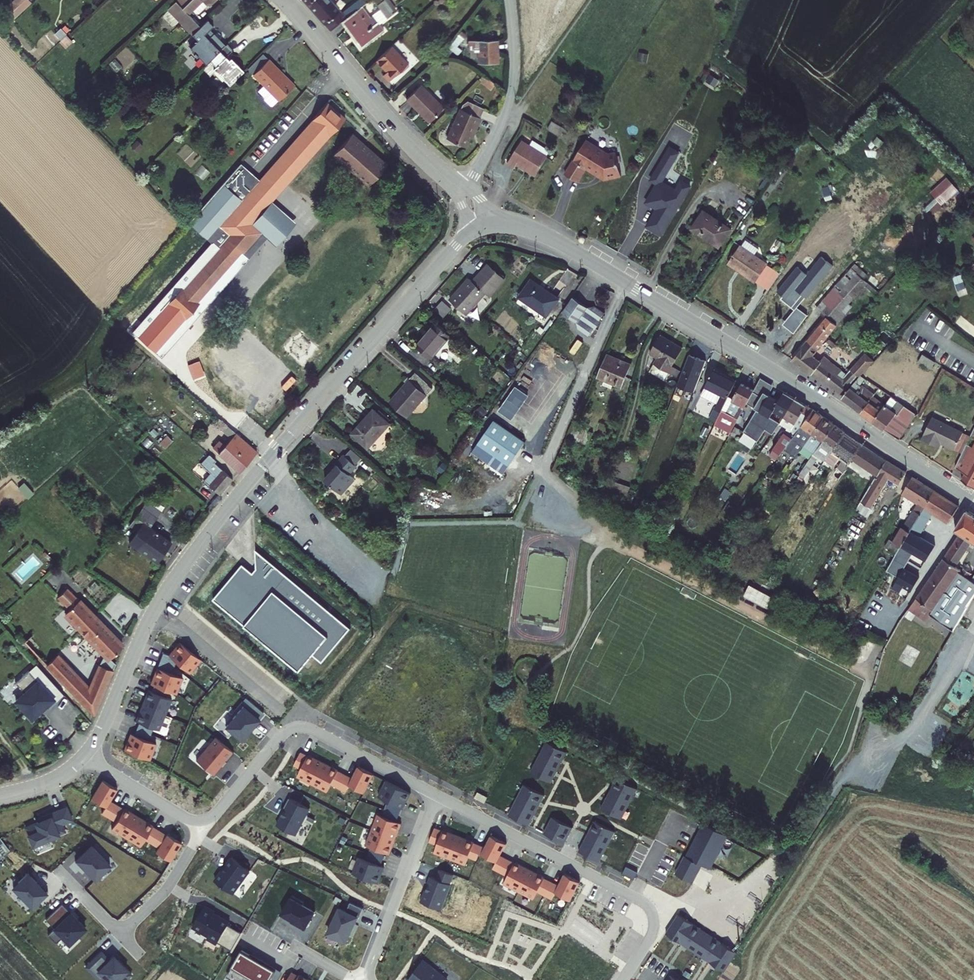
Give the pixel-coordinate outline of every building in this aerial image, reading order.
[(158,10),(163,16),(181,0),(169,0),(158,10)] [(163,16),(175,28),(180,23),(186,30),(190,26),(195,22),(184,10),(195,0),(181,0),(163,16)] [(354,47),(377,30),(370,20),(362,25),(357,17),(362,14),(356,6),(362,3),(360,0),(358,0),(353,4),(355,7),(341,17),(326,0),(298,0),(324,29),(335,22),(354,47)] [(378,14),(385,9),(378,0),(367,0),(378,14)] [(212,19),(206,13),(195,22),(190,26),(196,33),(186,43),(200,58),(207,53),(221,39),(219,37),(219,31),(216,28),(211,28),(207,23),(212,19)] [(223,38),(221,39),(207,53),(213,60),(210,63),(225,79),(239,65),(227,52),(224,54),(220,50),(229,43),(223,38)] [(379,71),(385,78),(405,59),(388,41),(372,56),(383,67),(379,71)] [(472,51),(473,63),(493,63),(491,41),(461,43),(461,52),(472,51)] [(265,53),(247,70),(258,82),(264,89),(258,94),(258,97),(263,103),(266,103),(272,98),(273,99),(292,82),(265,53)] [(264,89),(258,82),(252,88),(258,94),(264,89)] [(402,102),(423,127),(439,113),(418,89),(402,102)] [(318,107),(303,123),(306,126),(242,194),(215,223),(223,232),(210,245),(175,284),(172,282),(155,301),(175,319),(192,302),(190,300),(233,253),(237,257),(256,236),(243,223),(263,201),(321,139),(324,141),(338,125),(318,107)] [(457,112),(455,116),(473,127),(478,119),(461,109),(457,112)] [(544,123),(556,130),(560,122),(548,115),(544,123)] [(438,145),(455,155),(467,135),(470,136),(475,127),(473,127),(455,116),(438,145)] [(528,173),(536,177),(548,158),(517,138),(503,162),(509,166),(513,161),(530,171),(528,173)] [(344,141),(326,161),(361,192),(379,172),(344,141)] [(609,156),(587,142),(565,175),(577,184),(586,170),(597,177),(598,175),(604,178),(604,181),(621,178),(619,165),(617,158),(616,154),(609,156)] [(667,149),(648,182),(654,185),(656,183),(658,184),(676,154),(667,149)] [(215,223),(242,194),(232,184),(243,172),(232,162),(181,218),(210,245),(223,232),(215,223)] [(656,183),(654,185),(644,204),(655,210),(645,228),(660,236),(688,187),(679,182),(673,192),(658,184),(656,183)] [(263,201),(243,223),(256,236),(277,214),(263,201)] [(690,230),(718,248),(730,230),(702,212),(690,230)] [(729,265),(756,283),(768,266),(755,258),(759,251),(746,243),(742,249),(740,248),(729,265)] [(844,294),(860,276),(845,265),(835,279),(803,255),(785,277),(813,299),(806,308),(813,313),(833,285),(844,294)] [(442,301),(457,314),(477,293),(481,296),(497,279),(481,264),(465,282),(461,278),(442,301)] [(780,275),(768,266),(756,283),(769,292),(780,275)] [(863,278),(860,276),(844,294),(848,297),(863,278)] [(518,295),(546,314),(558,297),(530,278),(518,295)] [(840,308),(848,297),(844,294),(833,285),(813,313),(823,320),(806,342),(817,351),(846,313),(840,308)] [(574,327),(585,336),(590,329),(594,323),(602,312),(595,308),(591,305),(585,307),(569,296),(559,310),(573,321),(574,327)] [(409,345),(423,357),(441,337),(428,325),(409,345)] [(648,367),(662,374),(678,343),(656,331),(646,348),(655,353),(648,367)] [(817,351),(806,342),(789,362),(810,377),(812,375),(840,396),(855,378),(857,380),(858,379),(867,369),(855,361),(842,375),(823,360),(819,365),(811,359),(817,351)] [(858,357),(869,366),(875,360),(863,351),(858,357)] [(612,384),(621,387),(628,364),(605,356),(597,379),(603,381),(602,386),(611,389),(612,384)] [(915,363),(929,372),(933,365),(920,356),(915,363)] [(858,357),(855,361),(867,369),(869,366),(858,357)] [(200,362),(189,366),(194,381),(205,376),(200,362)] [(386,397),(404,413),(429,384),(411,369),(386,397)] [(702,388),(724,400),(734,381),(711,369),(702,388)] [(772,387),(759,379),(752,392),(759,397),(764,400),(772,387)] [(872,398),(873,397),(867,392),(871,386),(863,380),(862,382),(858,379),(857,380),(840,400),(860,415),(872,398)] [(714,424),(729,433),(745,405),(752,392),(740,385),(730,402),(726,399),(725,400),(714,423),(714,424)] [(724,400),(702,388),(698,396),(714,405),(707,420),(714,423),(725,400),(724,400)] [(752,392),(745,405),(751,408),(759,397),(752,392)] [(756,411),(743,435),(755,443),(763,431),(770,436),(777,425),(767,418),(771,412),(781,419),(793,401),(782,394),(776,402),(772,399),(769,404),(764,400),(759,397),(751,408),(756,411)] [(884,407),(890,399),(887,397),(881,404),(872,398),(860,415),(871,423),(884,407)] [(785,436),(774,452),(780,456),(791,442),(799,430),(810,413),(793,401),(781,419),(777,425),(783,429),(780,432),(785,436)] [(890,412),(884,407),(871,423),(897,441),(916,417),(896,403),(890,412)] [(345,439),(360,453),(382,427),(365,412),(353,424),(356,427),(345,439)] [(792,442),(801,448),(820,420),(811,413),(799,430),(792,442)] [(936,442),(952,450),(961,432),(929,418),(921,435),(922,436),(919,441),(933,447),(936,442)] [(208,444),(204,449),(233,475),(250,454),(231,438),(210,420),(203,427),(220,441),(213,448),(208,444)] [(808,455),(811,457),(812,456),(832,428),(820,420),(801,448),(809,454),(808,455)] [(474,445),(505,467),(521,445),(489,423),(474,445)] [(817,460),(823,464),(842,436),(832,428),(812,456),(817,460)] [(823,464),(833,471),(840,476),(849,462),(860,448),(842,436),(823,464)] [(971,447),(965,443),(951,469),(962,475),(973,479),(973,441),(971,447)] [(344,466),(351,458),(340,448),(333,456),(344,466)] [(883,463),(860,448),(849,462),(874,479),(883,463)] [(311,481),(328,496),(341,480),(336,476),(344,466),(333,456),(331,454),(315,472),(317,474),(311,481)] [(805,476),(817,460),(812,456),(811,457),(801,472),(805,476)] [(195,484),(212,497),(225,481),(207,466),(208,464),(201,457),(192,467),(197,471),(195,472),(201,478),(195,484)] [(903,476),(883,463),(874,479),(858,506),(867,512),(886,482),(896,488),(903,476)] [(821,490),(828,495),(840,476),(833,471),(821,490)] [(962,475),(958,481),(971,490),(973,483),(973,479),(962,475)] [(885,553),(893,558),(932,494),(909,480),(900,496),(918,507),(914,512),(916,513),(914,516),(911,514),(899,533),(898,533),(890,546),(885,553)] [(910,555),(926,565),(943,536),(935,531),(926,545),(917,539),(927,523),(920,519),(922,516),(926,518),(928,514),(946,524),(956,509),(932,494),(893,558),(888,568),(899,574),(910,555)] [(131,532),(136,524),(143,529),(155,514),(140,504),(123,526),(131,532)] [(958,537),(971,546),(973,547),(973,521),(964,515),(954,534),(958,537)] [(131,532),(122,546),(148,565),(163,544),(143,529),(136,524),(131,532)] [(921,608),(930,613),(955,629),(962,616),(973,596),(973,577),(969,585),(967,583),(970,578),(968,571),(960,573),(958,578),(956,577),(957,574),(953,571),(971,546),(958,537),(914,603),(921,608)] [(881,551),(885,553),(890,546),(886,543),(881,551)] [(321,661),(349,626),(254,549),(256,569),(254,571),(252,573),(242,564),(213,600),(299,670),(312,654),(321,661)] [(743,593),(742,595),(769,609),(770,607),(775,598),(748,584),(743,593)] [(90,665),(105,672),(108,664),(104,660),(115,649),(59,591),(51,599),(61,609),(56,613),(96,654),(90,665)] [(921,608),(914,603),(906,615),(914,620),(921,608)] [(951,636),(955,629),(930,613),(921,608),(914,620),(924,626),(927,621),(951,636)] [(176,674),(187,661),(167,645),(156,658),(176,674)] [(79,689),(48,656),(34,668),(84,722),(101,681),(86,675),(79,689)] [(86,675),(101,681),(105,672),(90,665),(86,675)] [(48,707),(55,700),(27,669),(20,675),(48,707)] [(138,687),(161,696),(168,680),(144,671),(138,687)] [(40,714),(48,707),(20,675),(6,688),(16,698),(7,706),(23,724),(37,711),(40,714)] [(123,724),(146,733),(159,703),(135,693),(123,724)] [(231,744),(243,730),(244,731),(250,724),(232,710),(215,731),(231,744)] [(111,753),(135,763),(141,747),(118,737),(111,753)] [(202,778),(214,764),(215,765),(223,756),(204,741),(185,764),(202,778)] [(545,743),(530,771),(551,782),(566,754),(545,743)] [(600,809),(621,820),(636,789),(615,779),(600,809)] [(97,822),(105,809),(98,805),(105,794),(90,785),(79,803),(94,811),(90,818),(97,822)] [(370,801),(393,812),(401,796),(378,785),(370,801)] [(523,785),(508,815),(529,825),(544,795),(523,785)] [(272,814),(274,814),(266,829),(285,839),(299,813),(278,802),(272,814)] [(112,813),(105,809),(97,822),(104,826),(101,832),(129,849),(133,844),(139,848),(147,835),(141,831),(141,830),(112,813)] [(13,832),(21,849),(53,836),(50,828),(60,824),(54,811),(31,820),(33,824),(13,832)] [(552,817),(544,834),(564,844),(573,827),(552,817)] [(355,849),(379,858),(391,827),(367,818),(355,849)] [(578,851),(599,862),(615,833),(593,822),(578,851)] [(685,856),(675,874),(693,883),(702,865),(711,870),(727,837),(703,825),(686,857),(685,856)] [(433,836),(424,833),(419,847),(427,850),(425,856),(456,868),(459,862),(466,865),(472,851),(464,848),(464,847),(433,835),(433,836)] [(154,839),(147,835),(139,848),(147,852),(144,856),(159,865),(169,847),(155,838),(154,839)] [(491,878),(498,864),(491,860),(497,849),(482,840),(472,859),(487,867),(483,874),(491,878)] [(70,872),(71,871),(83,884),(98,869),(80,850),(63,866),(70,872)] [(213,876),(212,875),(204,886),(223,899),(240,875),(221,862),(215,871),(216,871),(213,876)] [(368,887),(374,871),(350,862),(344,878),(368,887)] [(505,868),(498,864),(491,878),(498,881),(495,887),(525,902),(528,897),(535,900),(542,887),(535,883),(536,882),(506,867),(505,868)] [(420,904),(441,912),(451,885),(450,884),(453,875),(440,870),(437,880),(429,877),(420,904)] [(30,889),(28,890),(16,878),(1,892),(20,911),(36,896),(30,889)] [(549,891),(542,887),(535,900),(542,904),(546,898),(560,905),(570,886),(556,879),(549,891)] [(292,909),(294,907),(282,900),(271,919),(287,928),(285,930),(294,935),(305,917),(292,909)] [(330,912),(318,937),(336,945),(347,921),(349,922),(354,912),(341,906),(336,915),(330,912)] [(34,924),(43,933),(36,939),(44,947),(51,941),(57,948),(73,932),(50,908),(34,924)] [(182,932),(197,941),(196,943),(206,949),(207,947),(221,955),(231,938),(217,930),(219,927),(203,918),(204,917),(194,911),(182,932)] [(665,936),(723,973),(736,952),(678,916),(665,936)] [(267,975),(241,960),(232,955),(219,978),(222,979),(264,979),(267,975)] [(90,956),(74,971),(82,979),(119,979),(120,979),(102,960),(97,964),(90,956)] [(274,977),(241,958),(241,960),(267,975),(264,979),(272,979),(274,977)] [(422,960),(407,979),(448,979),(422,960)]
